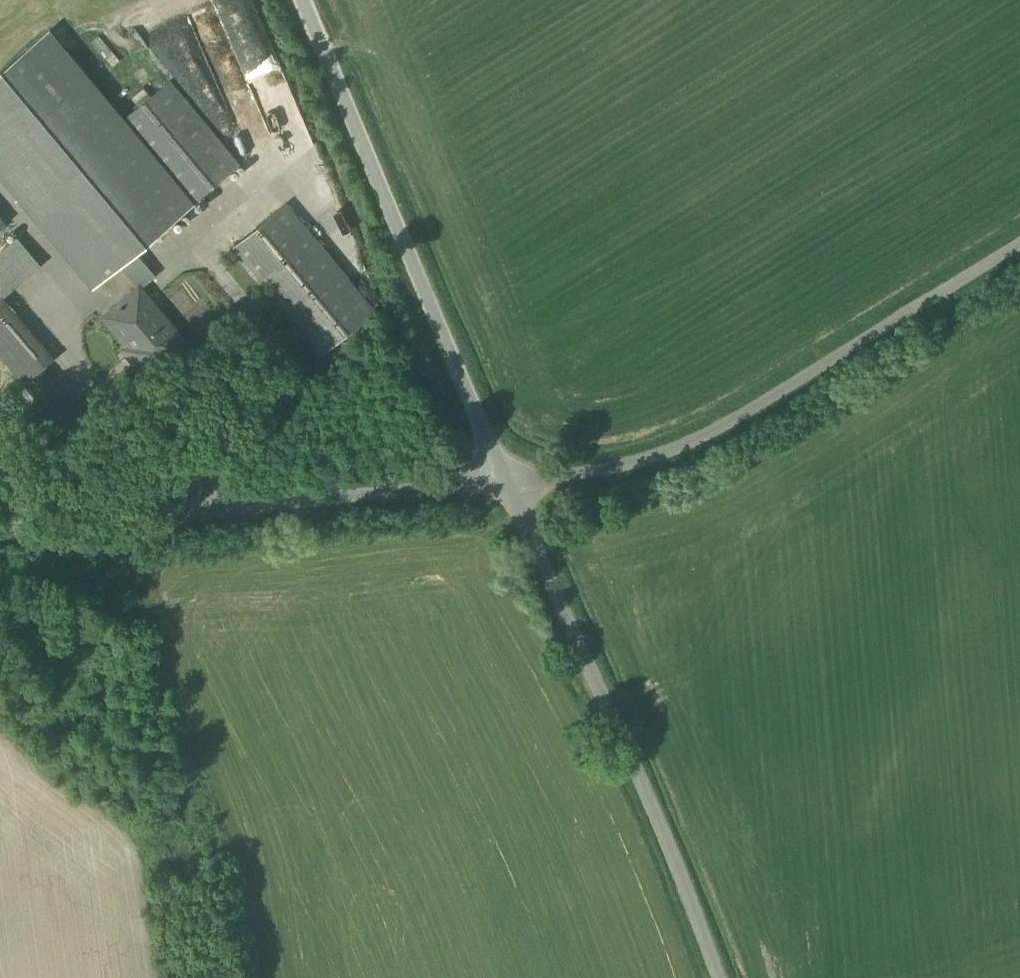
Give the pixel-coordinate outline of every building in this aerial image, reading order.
[(141,287),(156,276),(134,250),(231,160),(167,82),(118,123),(40,29),(0,62),(0,183),(90,287),(118,263),(134,285),(138,283),(141,287)] [(369,309),(277,206),(226,252),(318,355),(369,309)] [(2,299),(42,266),(18,238),(0,254),(0,297),(2,299)] [(138,283),(134,285),(98,317),(148,377),(187,346),(141,287),(138,283)] [(2,299),(0,301),(0,353),(26,384),(11,397),(63,459),(94,433),(41,372),(54,362),(2,299)]
